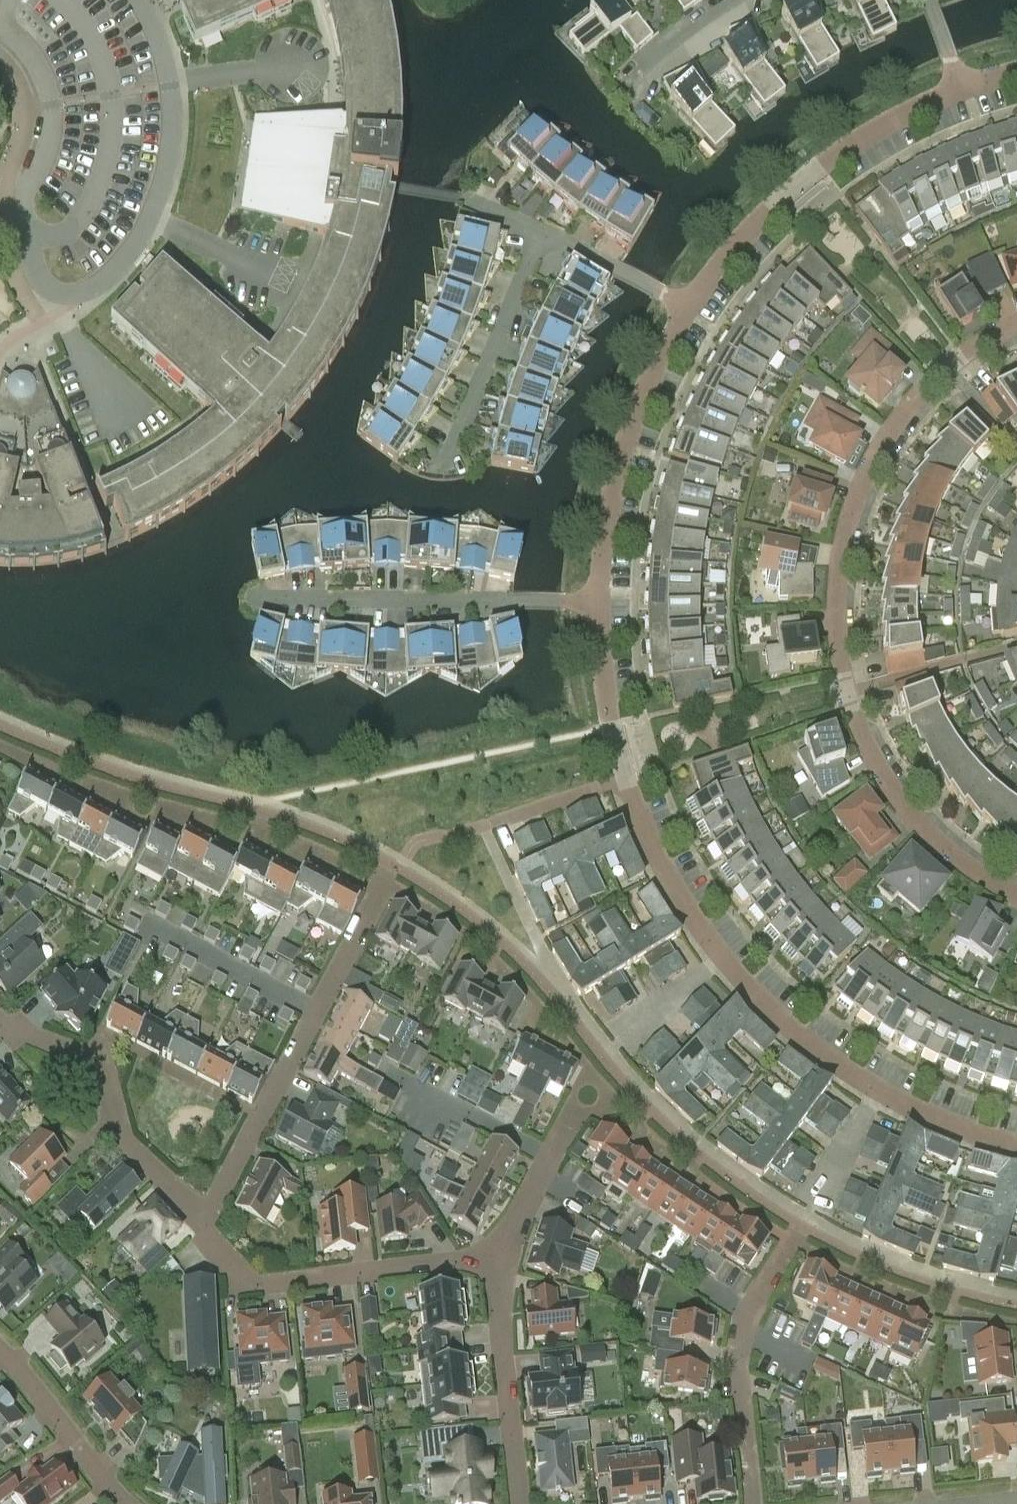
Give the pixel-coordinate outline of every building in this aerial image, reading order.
[(330,6),(333,19),(336,31),(339,44),(341,57),(343,70),(344,82),(345,95),(345,108),(345,121),(337,121),(325,121),(265,120),(251,213),(276,221),(318,233),(328,236),(324,249),(319,262),(314,274),(309,287),(303,299),(297,311),(290,322),(283,334),(276,345),(268,356),(260,349),(254,343),(167,267),(142,295),(137,301),(115,325),(203,408),(214,417),(207,423),(194,434),(181,444),(174,449),(162,457),(146,466),(130,475),(122,479),(118,481),(106,487),(98,490),(96,487),(95,487),(105,510),(113,507),(127,538),(123,540),(123,541),(136,536),(144,532),(152,528),(167,520),(181,512),(189,507),(203,497),(217,487),(224,482),(237,472),(244,466),(257,455),(263,449),(275,437),(280,431),(296,445),(303,437),(287,423),(298,410),(309,396),(314,390),(324,376),(329,368),(333,361),(342,346),(346,339),(354,324),(358,316),(365,301),(368,293),(374,277),(377,269),(383,252),(387,236),(391,219),(395,199),(396,194),(397,189),(398,183),(400,166),(401,149),(402,132),(402,115),(402,98),(401,89),(401,81),(399,64),(398,55),(395,38),(392,21),(388,5),(387,0),(327,0),(330,6)] [(184,7),(186,10),(200,42),(229,29),(254,19),(288,4),(297,0),(181,0),(184,7)] [(636,52),(653,37),(636,16),(630,21),(614,0),(604,0),(589,11),(593,17),(569,36),(584,57),(619,30),(636,52)] [(631,12),(651,0),(624,0),(631,12)] [(683,13),(701,1),(701,0),(675,0),(683,13)] [(781,14),(813,66),(816,72),(839,58),(836,53),(817,21),(823,18),(818,0),(791,0),(793,7),(781,14)] [(869,35),(872,41),(896,29),(894,24),(882,0),(853,0),(869,35)] [(734,46),(723,54),(759,102),(763,108),(785,92),(781,88),(760,58),(765,54),(753,22),(728,32),(734,46)] [(679,91),(669,100),(715,150),(735,132),(729,126),(706,100),(711,96),(695,65),(672,77),(679,91)] [(647,111),(646,109),(641,105),(637,109),(633,113),(639,120),(647,111)] [(559,140),(537,120),(515,142),(510,138),(496,152),(510,166),(515,160),(520,164),(517,167),(527,176),(559,140)] [(991,128),(1009,188),(1016,185),(1016,128),(1015,121),(1016,123),(992,130),(992,128),(991,128)] [(968,137),(967,137),(988,195),(1009,188),(991,128),(992,131),(969,139),(968,137)] [(944,146),(944,147),(968,204),(988,195),(967,137),(968,139),(945,149),(944,146)] [(527,176),(530,173),(543,185),(540,188),(550,196),(547,199),(548,200),(581,159),(559,140),(527,176)] [(921,157),(921,158),(948,214),(968,204),(944,147),(944,149),(922,160),(921,157)] [(928,224),(948,214),(921,158),(922,160),(900,172),(899,170),(898,170),(899,172),(900,172),(928,224)] [(573,219),(604,177),(581,159),(548,200),(553,194),(567,204),(565,208),(575,216),(573,219)] [(488,179),(496,186),(504,177),(496,170),(488,179)] [(881,191),(881,190),(910,236),(928,224),(900,172),(899,172),(877,186),(881,191)] [(599,237),(627,193),(604,177),(573,219),(578,213),(593,223),(590,226),(601,234),(599,237)] [(910,236),(881,190),(881,191),(854,211),(890,258),(896,266),(909,258),(898,244),(910,236)] [(600,238),(604,231),(619,240),(617,244),(628,250),(626,254),(627,254),(653,210),(627,193),(599,237),(600,238)] [(984,206),(972,211),(976,219),(987,214),(984,206)] [(507,235),(456,224),(449,253),(492,264),(496,247),(500,248),(503,236),(507,237),(507,235)] [(846,312),(857,302),(809,251),(785,273),(784,274),(817,304),(824,310),(835,300),(846,312)] [(492,264),(449,253),(441,281),(483,295),(483,294),(488,277),(492,279),(496,266),(499,267),(500,266),(492,264)] [(982,315),(974,302),(1006,287),(991,255),(965,267),(969,275),(936,297),(958,331),(982,315)] [(1004,260),(1013,285),(1016,284),(1016,255),(1004,260)] [(561,270),(564,272),(556,287),(555,287),(594,309),(609,283),(565,256),(564,257),(568,259),(561,270)] [(911,279),(916,276),(911,268),(906,272),(911,279)] [(804,319),(817,304),(784,274),(785,273),(780,269),(771,279),(768,277),(760,286),(763,288),(764,288),(804,319)] [(483,295),(441,281),(431,308),(472,324),(478,307),(482,309),(486,297),(490,298),(490,297),(483,294),(483,295)] [(541,315),(580,335),(594,309),(555,287),(556,287),(549,283),(548,284),(551,286),(545,297),(549,299),(541,315)] [(749,306),(790,336),(804,319),(764,288),(763,288),(756,297),(753,295),(745,305),(748,307),(749,306)] [(735,326),(777,354),(790,336),(749,306),(748,307),(741,317),(739,315),(731,325),(734,327),(735,326)] [(472,324),(431,308),(419,336),(460,353),(467,337),(471,338),(476,326),(479,328),(480,327),(472,324)] [(861,310),(853,319),(863,328),(871,319),(861,310)] [(525,329),(520,340),(528,343),(527,345),(568,362),(580,335),(541,315),(534,311),(533,312),(537,314),(531,326),(535,327),(533,332),(525,329)] [(722,346),(766,372),(777,354),(735,326),(734,327),(728,336),(725,334),(718,345),(721,347),(722,346)] [(807,341),(814,346),(823,335),(816,330),(807,341)] [(899,376),(908,365),(901,359),(871,334),(858,348),(869,357),(847,383),(877,408),(889,394),(890,394),(902,379),(899,376)] [(460,353),(419,336),(407,361),(446,381),(454,365),(458,367),(463,356),(467,357),(467,356),(460,353)] [(516,373),(557,389),(568,362),(527,345),(528,343),(520,340),(520,341),(523,343),(519,355),(523,356),(516,373)] [(710,367),(755,390),(766,372),(722,346),(721,347),(715,357),(712,355),(706,366),(709,368),(710,367)] [(791,363),(799,368),(804,360),(794,353),(788,361),(791,363)] [(446,381),(407,361),(393,387),(431,409),(440,393),(443,395),(449,384),(453,386),(453,385),(446,381)] [(792,378),(799,368),(791,363),(785,372),(792,378)] [(699,388),(745,410),(755,390),(710,367),(709,368),(704,378),(701,376),(695,387),(698,389),(699,388)] [(506,403),(548,416),(557,389),(516,373),(509,370),(508,371),(512,372),(508,384),(512,386),(506,402),(506,403)] [(8,565),(8,568),(10,568),(10,565),(32,565),(33,567),(34,567),(34,565),(57,562),(57,565),(59,564),(58,562),(80,557),(81,559),(83,559),(82,556),(103,549),(104,552),(106,551),(106,549),(88,502),(86,503),(87,504),(85,504),(83,497),(84,496),(84,497),(85,496),(77,473),(75,474),(76,477),(70,479),(64,463),(70,460),(71,464),(73,464),(37,371),(36,371),(36,374),(29,383),(20,380),(12,384),(3,376),(3,374),(2,374),(0,382),(0,565),(8,565)] [(812,390),(818,380),(808,374),(802,384),(812,390)] [(1016,417),(1016,385),(1013,378),(999,384),(1002,387),(980,397),(1004,426),(1016,417)] [(431,409),(393,387),(377,411),(414,436),(415,435),(424,420),(427,423),(434,412),(437,414),(438,413),(431,409)] [(689,410),(736,429),(745,410),(699,388),(698,389),(693,399),(690,398),(685,409),(688,411),(689,410)] [(497,433),(540,444),(548,416),(506,403),(506,402),(498,400),(498,401),(502,402),(498,415),(502,416),(498,432),(497,433)] [(844,465),(858,439),(850,435),(856,422),(820,402),(809,421),(822,428),(811,447),(844,465)] [(949,427),(953,429),(947,434),(972,456),(972,457),(973,457),(995,433),(975,409),(949,427)] [(680,432),(728,449),(736,429),(689,410),(688,411),(684,421),(681,420),(676,432),(679,433),(680,432)] [(360,436),(396,462),(407,447),(410,449),(417,438),(421,441),(421,440),(415,435),(414,436),(377,411),(360,436)] [(533,473),(540,444),(497,433),(498,432),(490,431),(489,432),(493,433),(490,446),(494,447),(490,464),(533,473)] [(668,455),(720,470),(728,449),(680,432),(679,433),(675,444),(672,443),(668,455)] [(961,471),(972,457),(972,456),(947,434),(935,444),(939,446),(933,451),(961,471)] [(762,463),(773,467),(778,453),(767,449),(762,463)] [(921,470),(950,487),(961,471),(933,451),(922,462),(926,464),(921,470)] [(1009,469),(1001,462),(992,471),(1000,479),(1009,469)] [(662,490),(662,488),(712,500),(718,478),(668,465),(665,477),(662,477),(658,489),(662,490)] [(737,480),(740,471),(730,468),(727,476),(737,480)] [(911,489),(941,504),(950,487),(921,470),(911,481),(915,483),(911,489)] [(831,498),(827,496),(831,484),(802,475),(798,487),(794,486),(787,509),(791,510),(787,522),(816,531),(820,519),(824,520),(831,498)] [(989,478),(982,487),(990,492),(996,483),(989,478)] [(748,483),(741,482),(739,490),(746,492),(748,483)] [(1002,485),(994,497),(1002,503),(1010,491),(1002,485)] [(983,502),(990,492),(982,487),(976,497),(983,502)] [(657,513),(657,512),(707,521),(712,500),(662,488),(662,490),(659,501),(656,500),(653,512),(657,513)] [(902,509),(933,521),(941,504),(911,489),(902,501),(906,502),(902,509)] [(1001,505),(1002,503),(994,497),(986,509),(1000,520),(1007,509),(1001,505)] [(970,506),(965,516),(973,520),(978,509),(970,506)] [(894,530),(926,539),(933,521),(902,509),(894,522),(898,523),(894,530)] [(725,524),(733,525),(736,512),(728,511),(722,515),(720,523),(725,524)] [(653,537),(653,535),(704,542),(707,521),(657,512),(657,513),(655,524),(651,524),(649,536),(653,537)] [(374,559),(374,566),(386,566),(387,523),(366,524),(366,516),(342,530),(344,569),(369,568),(368,559),(374,559)] [(405,559),(404,568),(429,570),(432,530),(408,516),(407,524),(387,523),(386,566),(399,566),(399,559),(405,559)] [(968,531),(973,520),(965,516),(960,527),(968,531)] [(319,562),(319,571),(344,569),(342,530),(316,519),(316,527),(296,528),(301,571),(314,569),(313,563),(319,562)] [(460,564),(459,571),(471,572),(478,530),(457,528),(458,520),(432,530),(429,570),(454,572),(454,563),(460,564)] [(977,523),(973,537),(982,540),(987,526),(979,524),(977,523)] [(288,566),(289,573),(301,571),(296,528),(276,532),(274,524),(251,542),(259,581),(284,576),(283,567),(288,566)] [(731,537),(733,525),(725,524),(723,536),(731,537)] [(513,583),(522,544),(499,526),(498,534),(478,530),(471,572),(484,574),(485,567),(490,569),(488,577),(513,583)] [(752,530),(741,528),(739,538),(746,540),(750,536),(752,530)] [(889,551),(921,558),(926,539),(894,530),(887,543),(892,544),(889,551)] [(650,560),(650,559),(701,563),(704,542),(653,535),(653,537),(651,548),(648,548),(646,560),(650,560)] [(956,536),(952,548),(961,550),(964,539),(956,536)] [(982,540),(973,537),(969,550),(978,553),(981,544),(982,540)] [(779,598),(812,600),(812,571),(813,571),(817,552),(766,542),(760,573),(765,574),(765,588),(779,588),(779,598)] [(1016,568),(1016,544),(1015,543),(1007,565),(1016,568)] [(726,557),(728,546),(719,545),(718,556),(726,557)] [(957,562),(961,550),(952,548),(949,560),(957,562)] [(978,554),(978,553),(969,550),(964,563),(974,566),(978,554)] [(885,572),(918,577),(921,558),(889,551),(883,565),(887,565),(885,572)] [(648,584),(648,583),(699,585),(701,563),(650,559),(650,560),(649,572),(646,572),(645,584),(648,584)] [(1016,590),(1016,568),(1007,565),(1001,587),(1016,590)] [(946,569),(945,581),(954,582),(955,570),(946,569)] [(918,578),(918,577),(885,572),(880,587),(884,587),(883,594),(916,596),(927,597),(928,579),(918,578)] [(952,594),(954,582),(945,581),(943,593),(952,594)] [(699,585),(648,583),(648,584),(648,596),(644,596),(644,608),(648,608),(648,607),(699,606),(699,585)] [(1016,610),(1016,590),(1001,587),(1000,610),(1016,610)] [(980,609),(980,597),(969,597),(968,589),(961,590),(959,590),(959,612),(969,611),(969,609),(980,609)] [(882,616),(916,615),(916,596),(883,594),(879,609),(883,608),(882,616)] [(943,602),(943,615),(952,614),(952,602),(943,602)] [(648,607),(648,608),(648,620),(644,620),(644,632),(648,632),(648,631),(699,628),(699,606),(648,607)] [(725,618),(725,607),(716,607),(716,619),(725,618)] [(1000,610),(990,610),(992,637),(1002,635),(1003,639),(1016,635),(1016,610),(1000,610)] [(969,626),(969,611),(959,612),(960,626),(969,626)] [(952,627),(952,614),(943,615),(943,627),(952,627)] [(917,634),(916,615),(882,616),(880,631),(884,630),(884,638),(917,634)] [(275,666),(295,670),(301,628),(289,626),(288,633),(282,631),(284,623),(259,617),(250,656),(273,674),(275,666)] [(790,674),(789,665),(816,662),(812,631),(801,632),(799,618),(775,621),(778,647),(764,649),(768,678),(790,674)] [(483,627),(471,629),(476,672),(497,668),(498,676),(521,658),(513,619),(488,624),(490,633),(484,634),(483,627)] [(312,636),(313,630),(301,628),(295,670),(315,672),(315,680),(340,670),(344,630),(319,628),(318,637),(312,636)] [(699,628),(648,631),(648,632),(649,644),(645,644),(646,657),(650,656),(650,655),(700,649),(699,628)] [(454,638),(453,629),(428,631),(431,670),(456,681),(456,673),(476,672),(471,629),(458,631),(459,637),(454,638)] [(368,641),(368,632),(344,630),(340,670),(364,684),(365,676),(386,677),(386,635),(373,634),(373,641),(368,641)] [(398,641),(398,634),(386,635),(386,677),(406,676),(407,684),(431,670),(428,631),(403,632),(404,641),(398,641)] [(887,652),(887,676),(929,664),(927,653),(921,654),(918,633),(917,634),(884,638),(883,653),(887,652)] [(717,638),(718,648),(726,647),(726,637),(717,638)] [(650,655),(650,656),(651,668),(648,668),(649,681),(667,678),(667,677),(703,671),(700,649),(650,655)] [(1016,682),(1016,654),(1006,657),(1008,662),(1016,682)] [(715,670),(727,669),(726,661),(714,662),(715,670)] [(703,671),(667,677),(667,678),(674,709),(696,704),(730,697),(732,697),(729,682),(713,686),(710,671),(703,672),(703,671)] [(901,716),(904,714),(906,722),(937,708),(937,709),(938,708),(926,678),(895,686),(901,716)] [(982,684),(974,688),(988,713),(996,708),(982,684)] [(963,700),(969,712),(977,708),(971,696),(963,700)] [(946,725),(937,709),(937,708),(906,722),(910,736),(914,734),(916,741),(946,725)] [(983,719),(977,708),(969,712),(976,723),(983,719)] [(928,760),(956,741),(946,725),(916,741),(921,756),(925,753),(928,760)] [(981,730),(988,740),(996,734),(988,725),(981,730)] [(797,756),(822,799),(849,782),(838,762),(844,760),(834,729),(804,739),(807,750),(797,756)] [(1003,744),(996,734),(988,740),(996,750),(1003,744)] [(1008,740),(1016,749),(1016,736),(1014,734),(1008,740)] [(941,778),(967,757),(956,741),(928,760),(934,774),(937,771),(941,778)] [(701,797),(685,804),(686,804),(740,780),(736,767),(752,762),(747,748),(745,748),(712,759),(691,767),(701,797)] [(1012,765),(1016,759),(1016,758),(1009,750),(1003,757),(1012,765)] [(955,794),(979,771),(967,757),(941,778),(948,791),(951,788),(955,794)] [(971,809),(993,785),(979,771),(955,794),(963,807),(966,804),(971,809)] [(19,819),(35,807),(46,813),(59,788),(58,789),(29,773),(30,773),(29,772),(7,813),(8,814),(8,813),(19,819)] [(695,825),(696,828),(749,801),(740,780),(686,804),(692,818),(699,815),(703,823),(696,827),(695,825)] [(987,824),(1008,797),(993,785),(971,809),(980,822),(982,818),(987,824)] [(61,821),(58,840),(68,845),(90,804),(89,804),(89,805),(60,790),(60,789),(59,788),(46,813),(61,821)] [(852,834),(870,857),(894,838),(876,816),(880,813),(865,794),(835,817),(849,836),(852,834)] [(1016,818),(1016,804),(1008,797),(987,824),(998,835),(1000,831),(1005,836),(1016,818)] [(759,821),(749,801),(696,828),(703,841),(709,837),(714,845),(707,849),(706,848),(707,850),(759,821)] [(90,804),(68,845),(94,859),(115,818),(114,819),(90,806),(90,805),(90,804)] [(808,814),(803,804),(785,814),(790,824),(808,814)] [(116,819),(116,818),(115,818),(94,859),(104,864),(117,851),(132,859),(131,860),(132,860),(146,834),(145,834),(145,835),(116,819)] [(601,818),(587,824),(602,857),(615,851),(629,881),(643,875),(620,825),(607,831),(601,818)] [(1005,836),(1016,847),(1016,846),(1016,818),(1005,836)] [(720,872),(770,840),(759,821),(707,850),(715,863),(721,859),(726,867),(720,871),(719,870),(720,872)] [(574,831),(580,843),(567,849),(590,899),(604,893),(590,863),(602,857),(587,824),(574,831)] [(136,869),(137,868),(161,881),(189,830),(182,842),(158,828),(158,827),(157,827),(135,869),(136,869)] [(162,882),(168,871),(193,884),(214,843),(214,844),(189,831),(190,830),(189,830),(161,881),(162,882)] [(734,893),(782,859),(770,840),(720,872),(728,884),(734,880),(740,888),(734,892),(732,891),(734,893)] [(549,842),(535,848),(542,865),(550,881),(563,875),(576,905),(589,899),(590,899),(567,849),(555,855),(549,842)] [(193,884),(219,898),(233,872),(232,871),(239,858),(215,845),(215,844),(214,843),(193,884)] [(246,847),(245,846),(239,858),(232,871),(233,872),(248,879),(244,898),(254,904),(276,863),(275,864),(246,848),(246,847)] [(527,867),(514,873),(527,901),(537,924),(539,923),(552,917),(544,902),(537,887),(550,881),(542,865),(535,848),(521,854),(527,867)] [(897,896),(919,914),(947,882),(910,850),(876,890),(891,903),(897,896)] [(13,863),(2,857),(0,861),(0,870),(7,873),(13,863)] [(748,914),(795,877),(782,859),(734,893),(742,905),(748,901),(754,908),(748,913),(747,912),(748,914)] [(845,892),(865,873),(853,861),(833,880),(845,892)] [(301,877),(276,864),(277,863),(276,863),(254,904),(281,918),(286,907),(301,877)] [(301,877),(286,907),(296,912),(310,899),(324,907),(338,882),(337,882),(337,883),(308,867),(308,866),(307,866),(301,877)] [(40,885),(45,874),(35,869),(29,880),(40,885)] [(764,934),(809,894),(795,877),(748,914),(757,925),(764,920),(770,928),(764,933),(763,931),(762,932),(764,934)] [(51,878),(45,888),(56,893),(61,883),(51,878)] [(338,883),(338,882),(324,907),(316,922),(341,936),(341,937),(342,937),(364,896),(363,895),(362,896),(338,883)] [(30,911),(39,891),(23,884),(14,903),(30,911)] [(655,925),(643,933),(662,963),(675,955),(668,943),(680,936),(651,889),(637,897),(655,925)] [(781,952),(824,911),(809,894),(764,934),(774,944),(780,939),(786,946),(780,951),(779,950),(781,952)] [(97,914),(102,904),(91,899),(86,908),(97,914)] [(589,899),(576,905),(580,914),(593,908),(589,899)] [(968,950),(991,963),(1007,934),(993,927),(1000,914),(976,901),(956,938),(970,946),(968,950)] [(165,920),(171,909),(160,903),(154,914),(165,920)] [(400,948),(409,952),(423,925),(414,920),(417,916),(394,904),(375,940),(397,952),(400,948)] [(967,911),(956,905),(950,915),(962,921),(967,911)] [(601,920),(596,911),(583,919),(588,928),(601,920)] [(798,970),(839,927),(824,911),(781,952),(791,963),(797,957),(804,964),(798,970),(797,968),(796,969),(798,970)] [(642,959),(649,971),(662,963),(643,933),(631,940),(614,912),(607,916),(601,920),(630,967),(642,959)] [(43,964),(23,942),(26,939),(27,940),(40,928),(30,916),(0,943),(0,968),(2,970),(0,972),(0,987),(8,996),(43,964)] [(192,933),(197,923),(186,917),(181,927),(192,933)] [(552,917),(539,923),(544,933),(557,927),(554,922),(552,917)] [(134,933),(139,924),(128,918),(124,928),(134,933)] [(618,974),(630,967),(601,920),(588,928),(606,956),(594,963),(613,994),(626,986),(618,974)] [(432,930),(423,925),(409,952),(418,957),(415,961),(438,974),(457,938),(434,926),(432,930)] [(856,943),(839,927),(798,970),(809,981),(814,975),(823,982),(856,943)] [(214,945),(220,935),(209,929),(204,939),(214,945)] [(553,949),(564,942),(559,933),(548,940),(553,949)] [(129,965),(140,944),(125,936),(114,957),(129,965)] [(272,953),(290,962),(297,950),(278,941),(272,953)] [(593,990),(600,1002),(613,994),(594,963),(582,970),(564,942),(553,949),(552,950),(581,997),(593,990)] [(890,944),(882,954),(889,959),(897,950),(890,944)] [(177,954),(168,948),(162,958),(171,964),(177,954)] [(250,964),(255,954),(244,948),(239,959),(250,964)] [(853,1007),(885,966),(866,952),(832,991),(841,998),(836,1004),(850,1015),(850,1014),(848,1013),(853,1007)] [(196,963),(186,958),(180,968),(190,973),(196,963)] [(269,974),(275,964),(265,959),(260,969),(269,974)] [(466,1010),(475,1015),(490,987),(481,983),(483,978),(460,966),(441,1002),(464,1014),(466,1010)] [(885,966),(853,1007),(861,1013),(856,1019),(870,1029),(869,1028),(873,1022),(873,1021),(903,979),(885,966)] [(106,991),(76,975),(74,979),(66,970),(41,993),(77,1033),(80,1030),(85,1032),(106,991)] [(917,978),(926,984),(930,977),(922,971),(917,978)] [(226,979),(216,973),(210,984),(221,990),(226,979)] [(305,993),(311,983),(300,978),(295,988),(305,993)] [(351,978),(345,989),(379,1006),(384,996),(351,978)] [(894,1035),(921,991),(903,979),(873,1021),(873,1022),(881,1027),(877,1034),(891,1043),(892,1043),(890,1042),(894,1035)] [(135,1042),(135,1043),(148,1018),(133,1011),(137,992),(127,987),(128,986),(127,985),(104,1027),(106,1028),(106,1027),(135,1042)] [(499,992),(490,987),(475,1015),(484,1019),(482,1024),(505,1036),(524,1000),(501,988),(499,992)] [(258,996),(248,991),(236,1014),(246,1019),(258,996)] [(916,1047),(915,1047),(941,1002),(921,991),(894,1035),(902,1040),(898,1047),(913,1055),(914,1055),(912,1054),(916,1047)] [(346,995),(332,1022),(357,1035),(371,1009),(372,1009),(373,1008),(346,994),(345,995),(346,995)] [(938,1059),(937,1058),(961,1012),(941,1002),(915,1047),(916,1047),(924,1052),(921,1059),(936,1067),(936,1066),(934,1066),(938,1059)] [(715,1004),(704,1015),(730,1040),(740,1030),(763,1053),(774,1042),(735,1004),(725,1014),(715,1004)] [(293,1015),(283,1010),(278,1020),(288,1026),(293,1015)] [(961,1069),(960,1069),(981,1021),(961,1012),(937,1058),(938,1059),(947,1063),(943,1070),(959,1077),(957,1076),(961,1069)] [(177,1013),(164,1027),(148,1018),(135,1043),(136,1044),(136,1043),(166,1058),(165,1059),(165,1060),(187,1019),(177,1013)] [(1008,1014),(1006,1022),(1014,1025),(1016,1017),(1008,1014)] [(694,1026),(704,1036),(694,1046),(734,1084),(736,1082),(744,1073),(720,1050),(730,1040),(704,1015),(694,1026)] [(194,1043),(197,1024),(187,1019),(165,1060),(166,1060),(167,1059),(196,1074),(195,1075),(196,1076),(209,1051),(194,1043)] [(984,1078),(983,1078),(1002,1029),(981,1021),(960,1069),(961,1069),(970,1072),(967,1080),(983,1086),(981,1085),(984,1078)] [(357,1035),(332,1022),(318,1048),(343,1062),(343,1061),(366,1073),(344,1061),(357,1035)] [(386,1027),(380,1039),(390,1044),(397,1033),(386,1027)] [(1007,1086),(1016,1054),(1016,1035),(1002,1029),(983,1078),(984,1078),(993,1081),(990,1089),(1007,1094),(1005,1093),(1007,1086)] [(511,1098),(522,1104),(551,1051),(525,1038),(525,1037),(524,1036),(510,1064),(511,1064),(511,1063),(525,1071),(510,1099),(511,1099),(511,1098)] [(226,1091),(226,1092),(247,1051),(237,1046),(224,1059),(209,1051),(196,1076),(197,1075),(226,1091)] [(734,1084),(694,1046),(685,1055),(675,1046),(664,1057),(690,1082),(700,1072),(723,1095),(726,1092),(734,1084)] [(372,1076),(366,1073),(343,1061),(343,1062),(318,1048),(304,1074),(303,1073),(303,1075),(330,1089),(330,1088),(329,1088),(337,1074),(365,1089),(376,1095),(383,1082),(372,1076)] [(251,1105),(252,1106),(274,1064),(273,1064),(273,1065),(247,1051),(226,1092),(227,1092),(227,1091),(252,1104),(251,1105)] [(577,1065),(551,1051),(522,1104),(523,1105),(534,1110),(533,1111),(534,1112),(549,1084),(563,1091),(563,1092),(564,1092),(578,1065),(577,1065)] [(417,1075),(424,1060),(408,1052),(401,1066),(417,1075)] [(777,1065),(804,1084),(795,1096),(824,1117),(833,1105),(822,1097),(831,1085),(787,1052),(777,1065)] [(1007,1086),(1016,1088),(1014,1096),(1016,1097),(1016,1054),(1007,1086)] [(372,1055),(367,1064),(376,1068),(381,1059),(372,1055)] [(704,1115),(680,1092),(690,1082),(664,1057),(654,1067),(664,1077),(654,1087),(693,1126),(704,1115)] [(8,1124),(30,1104),(0,1071),(0,1116),(8,1124)] [(740,1086),(749,1077),(744,1073),(736,1082),(740,1086)] [(476,1106),(483,1093),(464,1082),(457,1096),(476,1106)] [(740,1089),(734,1084),(726,1092),(732,1098),(740,1089)] [(804,1121),(815,1129),(824,1117),(795,1096),(787,1107),(761,1087),(752,1099),(796,1132),(804,1121)] [(293,1107),(277,1136),(316,1157),(332,1127),(327,1125),(337,1106),(313,1093),(306,1107),(308,1108),(305,1113),(293,1107)] [(501,1101),(485,1093),(478,1107),(493,1115),(501,1101)] [(799,1151),(788,1143),(796,1132),(752,1099),(743,1111),(769,1131),(761,1142),(790,1164),(799,1151)] [(531,1116),(533,1111),(534,1110),(523,1105),(520,1111),(531,1116)] [(604,1195),(633,1151),(631,1153),(624,1148),(627,1144),(601,1127),(589,1146),(603,1154),(594,1168),(605,1175),(601,1181),(609,1186),(604,1195)] [(888,1136),(882,1150),(916,1164),(921,1152),(951,1164),(957,1150),(907,1128),(901,1142),(888,1136)] [(23,1197),(32,1206),(50,1189),(41,1180),(64,1157),(40,1133),(9,1165),(32,1188),(23,1197)] [(769,1167),(781,1176),(790,1164),(761,1142),(752,1153),(726,1133),(717,1145),(761,1179),(769,1167)] [(419,1141),(409,1136),(397,1157),(407,1163),(419,1141)] [(457,1139),(451,1150),(462,1156),(468,1144),(457,1139)] [(491,1140),(477,1166),(503,1180),(517,1154),(518,1153),(491,1139),(490,1140),(491,1140)] [(96,1148),(90,1155),(97,1162),(103,1156),(96,1148)] [(626,1195),(631,1198),(653,1164),(651,1166),(647,1164),(649,1161),(646,1159),(648,1156),(638,1150),(635,1153),(633,1151),(604,1195),(620,1205),(626,1195)] [(876,1164),(889,1170),(884,1182),(935,1204),(941,1190),(910,1177),(916,1164),(882,1150),(876,1164)] [(997,1192),(1016,1198),(1016,1167),(973,1155),(968,1170),(1000,1179),(997,1192)] [(446,1163),(440,1176),(454,1184),(461,1171),(446,1163)] [(301,1186),(258,1164),(234,1209),(263,1224),(281,1191),(303,1202),(301,1186)] [(653,1164),(631,1198),(651,1211),(673,1178),(673,1177),(671,1180),(665,1177),(667,1174),(653,1164)] [(463,1193),(489,1207),(503,1180),(477,1166),(464,1192),(463,1193)] [(67,1220),(72,1225),(81,1216),(94,1230),(138,1187),(125,1173),(120,1169),(86,1201),(83,1198),(83,1199),(76,1191),(72,1195),(61,1205),(62,1205),(57,1209),(67,1220)] [(489,1207),(463,1193),(464,1192),(435,1177),(435,1178),(436,1179),(430,1190),(429,1189),(428,1190),(457,1205),(449,1219),(448,1220),(475,1234),(476,1233),(475,1233),(489,1207)] [(594,1185),(582,1178),(578,1185),(589,1192),(594,1185)] [(673,1178),(651,1211),(671,1224),(693,1191),(680,1182),(678,1185),(672,1181),(674,1178),(673,1178)] [(879,1195),(866,1190),(860,1204),(893,1218),(899,1205),(929,1218),(930,1217),(935,1204),(884,1182),(879,1195)] [(368,1189),(369,1203),(377,1202),(376,1188),(368,1189)] [(693,1191),(671,1224),(691,1238),(713,1204),(700,1195),(698,1198),(692,1194),(694,1191),(693,1191)] [(319,1211),(324,1253),(355,1250),(352,1224),(366,1222),(363,1192),(333,1195),(335,1209),(319,1211)] [(1016,1213),(1016,1198),(997,1192),(993,1206),(961,1197),(957,1211),(1010,1226),(1014,1213),(1016,1213)] [(377,1207),(381,1243),(406,1240),(406,1233),(417,1226),(419,1229),(433,1219),(418,1196),(407,1203),(409,1205),(403,1209),(402,1204),(377,1207)] [(134,1221),(137,1224),(116,1244),(136,1264),(156,1245),(160,1248),(180,1229),(154,1201),(134,1221)] [(10,1231),(20,1219),(1,1204),(0,1205),(0,1222),(10,1231)] [(693,1245),(709,1255),(734,1218),(731,1216),(732,1213),(724,1207),(722,1210),(718,1207),(717,1210),(712,1207),(714,1205),(713,1204),(691,1238),(696,1241),(693,1245)] [(919,1243),(888,1230),(893,1218),(860,1204),(854,1218),(867,1223),(862,1236),(913,1257),(919,1243)] [(935,1204),(930,1217),(938,1220),(944,1207),(935,1204)] [(957,1211),(957,1213),(948,1210),(944,1223),(953,1226),(985,1235),(981,1248),(1016,1257),(1016,1254),(1016,1242),(1007,1239),(1010,1226),(957,1211)] [(608,1231),(614,1221),(608,1217),(601,1226),(608,1231)] [(734,1218),(709,1255),(709,1256),(711,1253),(719,1259),(723,1253),(734,1260),(743,1247),(756,1256),(768,1238),(742,1221),(740,1225),(733,1220),(734,1218)] [(571,1234),(558,1229),(542,1224),(528,1267),(557,1277),(560,1268),(578,1274),(586,1249),(568,1243),(571,1234)] [(23,1225),(16,1233),(24,1240),(32,1232),(23,1225)] [(619,1244),(626,1249),(632,1239),(625,1235),(619,1244)] [(949,1241),(939,1238),(936,1248),(946,1251),(949,1241)] [(639,1244),(632,1239),(626,1249),(632,1253),(639,1244)] [(9,1244),(0,1254),(0,1309),(5,1314),(14,1304),(17,1307),(29,1296),(26,1293),(37,1281),(15,1260),(21,1255),(9,1244)] [(999,1268),(1012,1272),(1016,1257),(981,1248),(977,1261),(946,1252),(945,1255),(934,1252),(931,1263),(942,1266),(942,1267),(995,1282),(999,1268)] [(661,1266),(669,1271),(676,1261),(675,1259),(671,1257),(668,1255),(661,1266)] [(178,1268),(169,1258),(146,1280),(165,1279),(178,1268)] [(684,1266),(676,1261),(669,1271),(677,1277),(684,1266)] [(799,1345),(812,1350),(825,1321),(843,1282),(842,1282),(841,1284),(833,1281),(835,1276),(807,1264),(798,1284),(813,1290),(806,1305),(815,1309),(799,1345)] [(69,1266),(58,1277),(67,1285),(77,1275),(69,1266)] [(645,1284),(657,1288),(660,1278),(648,1274),(645,1284)] [(102,1293),(114,1306),(127,1295),(114,1281),(102,1293)] [(856,1292),(857,1289),(843,1282),(825,1321),(825,1322),(826,1320),(848,1329),(864,1292),(862,1295),(856,1292)] [(190,1363),(214,1361),(210,1284),(186,1285),(190,1363)] [(418,1291),(421,1314),(465,1309),(463,1294),(458,1294),(458,1291),(458,1286),(418,1291)] [(864,1292),(848,1329),(869,1339),(886,1302),(885,1302),(884,1305),(878,1302),(879,1299),(864,1292)] [(525,1310),(529,1339),(573,1334),(570,1305),(556,1307),(554,1293),(531,1295),(532,1309),(525,1310)] [(374,1300),(360,1301),(363,1326),(362,1327),(376,1325),(377,1325),(374,1300)] [(900,1312),(901,1309),(886,1302),(869,1339),(891,1349),(889,1353),(908,1312),(907,1312),(906,1315),(900,1312)] [(80,1323),(65,1305),(45,1322),(55,1333),(56,1332),(62,1339),(51,1349),(55,1354),(49,1359),(60,1372),(66,1367),(70,1372),(83,1361),(85,1364),(101,1350),(99,1348),(103,1345),(83,1321),(80,1323)] [(329,1309),(302,1312),(306,1345),(301,1346),(303,1361),(341,1357),(341,1353),(353,1351),(349,1310),(330,1312),(329,1309)] [(416,1337),(417,1351),(450,1348),(449,1335),(463,1333),(462,1325),(467,1325),(465,1309),(421,1314),(423,1336),(416,1337)] [(925,1320),(908,1312),(889,1353),(911,1363),(914,1356),(915,1356),(917,1351),(921,1353),(926,1342),(922,1340),(928,1327),(923,1324),(925,1320)] [(288,1364),(284,1327),(265,1329),(264,1316),(257,1317),(256,1314),(243,1315),(244,1319),(236,1319),(240,1353),(234,1353),(238,1389),(260,1387),(258,1366),(288,1364)] [(713,1339),(716,1324),(654,1315),(649,1351),(656,1352),(682,1356),(683,1344),(709,1347),(710,1339),(713,1339)] [(1005,1337),(986,1339),(984,1327),(985,1327),(985,1326),(959,1324),(959,1325),(960,1326),(962,1343),(973,1342),(978,1386),(1011,1382),(1005,1337)] [(377,1337),(376,1325),(362,1327),(363,1338),(377,1337)] [(825,1357),(833,1361),(839,1349),(830,1345),(825,1357)] [(450,1348),(417,1351),(422,1388),(473,1382),(471,1366),(467,1367),(466,1359),(452,1361),(450,1348)] [(581,1366),(594,1365),(592,1349),(580,1350),(581,1366)] [(632,1351),(627,1349),(622,1352),(623,1357),(628,1360),(632,1357),(632,1351)] [(847,1353),(839,1349),(833,1361),(842,1364),(847,1353)] [(680,1368),(682,1356),(656,1352),(653,1374),(661,1375),(659,1389),(706,1395),(708,1379),(705,1379),(706,1371),(680,1368)] [(531,1394),(533,1412),(547,1410),(548,1416),(564,1414),(563,1409),(579,1407),(575,1374),(573,1374),(570,1354),(540,1358),(542,1378),(529,1379),(529,1382),(527,1385),(527,1391),(531,1394)] [(828,1364),(817,1359),(812,1368),(823,1373),(828,1364)] [(868,1377),(877,1381),(882,1369),(874,1365),(868,1377)] [(370,1414),(364,1368),(343,1371),(349,1416),(370,1414)] [(891,1373),(882,1369),(877,1381),(886,1384),(891,1373)] [(104,1381),(86,1396),(87,1398),(83,1401),(94,1413),(92,1415),(102,1427),(105,1425),(116,1437),(118,1435),(134,1453),(146,1427),(138,1418),(140,1415),(130,1403),(133,1400),(123,1388),(119,1391),(108,1379),(104,1382),(104,1381)] [(470,1398),(475,1397),(473,1382),(422,1388),(426,1425),(459,1421),(457,1407),(471,1406),(470,1398)] [(774,1396),(796,1406),(801,1395),(779,1385),(774,1396)] [(7,1401),(0,1407),(0,1457),(13,1446),(5,1437),(22,1423),(11,1410),(13,1409),(7,1401)] [(1013,1415),(1005,1416),(1003,1401),(958,1406),(959,1415),(960,1422),(968,1421),(973,1465),(1006,1461),(1004,1449),(1016,1448),(1013,1415)] [(945,1417),(959,1415),(958,1406),(958,1402),(944,1404),(945,1417)] [(288,1411),(289,1423),(300,1422),(299,1410),(288,1411)] [(678,1413),(673,1412),(669,1416),(671,1421),(676,1422),(679,1418),(678,1413)] [(779,1424),(777,1412),(766,1413),(767,1425),(779,1424)] [(366,1436),(374,1435),(372,1417),(364,1418),(366,1436)] [(900,1432),(886,1434),(890,1474),(899,1473),(900,1476),(914,1474),(911,1445),(923,1443),(920,1418),(899,1420),(900,1432)] [(536,1437),(542,1492),(572,1488),(567,1448),(569,1447),(568,1434),(587,1432),(586,1420),(554,1423),(555,1435),(536,1437)] [(881,1475),(890,1474),(886,1434),(871,1435),(870,1423),(848,1426),(851,1451),(863,1450),(867,1480),(881,1478),(881,1475)] [(295,1424),(279,1426),(281,1447),(297,1445),(295,1424)] [(840,1427),(819,1429),(805,1431),(811,1483),(820,1481),(820,1485),(835,1483),(831,1454),(843,1452),(840,1427)] [(454,1451),(452,1431),(421,1434),(423,1456),(447,1453),(449,1474),(441,1474),(443,1495),(451,1494),(452,1503),(487,1503),(483,1471),(489,1471),(487,1454),(486,1454),(486,1460),(479,1460),(478,1448),(454,1451)] [(801,1484),(811,1483),(805,1431),(796,1432),(796,1439),(782,1441),(782,1445),(779,1446),(780,1460),(784,1460),(787,1489),(802,1487),(801,1484)] [(162,1482),(157,1492),(176,1501),(182,1489),(203,1499),(204,1503),(225,1503),(223,1479),(227,1479),(226,1458),(222,1458),(221,1432),(200,1433),(201,1459),(196,1459),(198,1454),(179,1445),(172,1461),(158,1462),(159,1483),(162,1482)] [(377,1480),(375,1462),(372,1438),(354,1440),(359,1482),(377,1480)] [(699,1438),(673,1441),(677,1483),(696,1481),(698,1499),(708,1498),(709,1502),(722,1501),(722,1497),(732,1496),(727,1454),(711,1455),(710,1450),(701,1451),(699,1438)] [(644,1447),(644,1449),(630,1451),(635,1500),(645,1499),(645,1503),(660,1501),(656,1471),(668,1470),(665,1444),(644,1447)] [(296,1448),(283,1450),(286,1474),(298,1472),(296,1448)] [(945,1449),(928,1450),(930,1468),(947,1466),(945,1449)] [(635,1500),(630,1451),(629,1451),(630,1460),(616,1462),(615,1450),(594,1452),(597,1478),(608,1477),(612,1503),(626,1503),(626,1501),(635,1500)] [(75,1487),(66,1474),(62,1477),(52,1464),(18,1489),(9,1477),(0,1483),(0,1503),(13,1494),(20,1503),(52,1503),(75,1487)] [(291,1485),(284,1486),(283,1479),(251,1483),(253,1503),(248,1503),(293,1503),(291,1485)] [(323,1503),(370,1503),(370,1499),(350,1502),(349,1495),(322,1498),(323,1503)]
